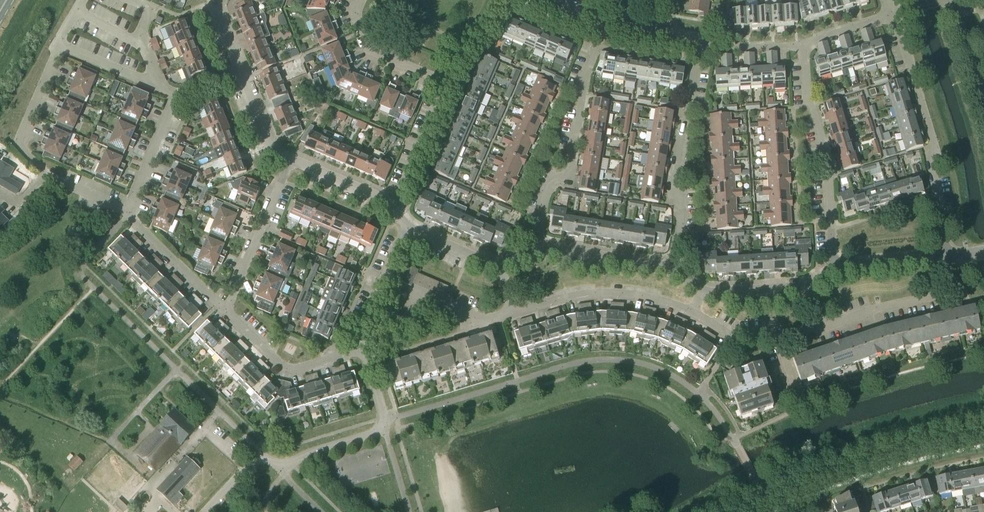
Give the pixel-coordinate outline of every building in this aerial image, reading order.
[(295,0),(289,0),(286,5),(295,9),(298,1),(295,0)] [(306,10),(325,10),(328,2),(334,4),(336,0),(310,0),(306,10)] [(688,11),(700,13),(700,16),(707,18),(709,2),(705,1),(705,2),(695,0),(690,0),(688,11)] [(776,0),(770,1),(772,25),(775,25),(775,27),(785,26),(783,6),(777,7),(777,5),(776,0)] [(807,0),(798,0),(801,19),(806,18),(807,19),(810,18),(811,20),(820,17),(815,0),(808,0),(807,0)] [(828,0),(815,0),(820,17),(829,15),(828,12),(832,11),(828,0)] [(832,11),(834,10),(835,13),(844,10),(841,0),(828,0),(832,11)] [(844,10),(853,7),(852,5),(856,4),(854,0),(841,0),(844,10)] [(240,11),(235,13),(239,24),(257,16),(251,1),(238,6),(240,11)] [(764,8),(758,8),(760,28),(769,27),(769,25),(772,25),(770,1),(765,1),(764,5),(764,8)] [(783,6),(785,26),(794,26),(794,23),(797,23),(796,6),(783,6)] [(758,8),(745,9),(747,26),(750,26),(750,29),(760,28),(758,8)] [(747,26),(745,9),(733,10),(734,30),(744,29),(744,27),(747,26)] [(328,18),(325,10),(306,10),(314,31),(336,22),(334,16),(328,18)] [(264,13),(257,16),(239,24),(243,34),(248,32),(250,38),(268,31),(266,25),(266,24),(266,22),(266,20),(266,19),(266,17),(265,15),(264,13)] [(513,40),(522,21),(517,19),(516,22),(509,19),(502,35),(513,40)] [(164,41),(170,39),(190,31),(186,20),(166,28),(159,31),(164,41)] [(522,21),(513,40),(524,44),(531,28),(525,26),(526,23),(522,21)] [(339,29),(336,22),(314,31),(320,46),(337,40),(333,31),(339,29)] [(531,28),(524,44),(534,49),(542,30),(538,28),(537,31),(531,28)] [(547,32),(542,30),(534,49),(545,53),(552,37),(546,34),(547,32)] [(194,41),(190,31),(170,39),(174,49),(176,48),(194,41)] [(268,31),(250,38),(252,43),(248,45),(252,55),(270,48),(266,38),(270,36),(268,31)] [(839,36),(841,46),(852,43),(850,34),(839,36)] [(552,37),(545,53),(555,58),(563,39),(559,37),(558,40),(552,37)] [(568,41),(563,39),(555,58),(566,62),(573,46),(567,44),(568,41)] [(827,40),(817,44),(820,54),(831,51),(827,40)] [(887,61),(886,58),(881,41),(874,43),(874,40),(869,41),(877,65),(887,61)] [(198,51),(194,41),(176,48),(180,58),(183,57),(198,51)] [(877,65),(869,41),(864,43),(865,46),(859,47),(865,64),(864,64),(865,68),(877,65)] [(328,66),(350,57),(347,51),(342,53),(339,44),(322,50),(328,66)] [(865,64),(859,47),(852,49),(852,47),(847,48),(854,67),(864,64),(865,64)] [(270,48),(252,55),(258,71),(276,64),(275,60),(270,48)] [(843,52),(838,54),(843,71),(845,77),(850,75),(848,69),(854,67),(847,48),(842,49),(843,52)] [(478,66),(494,73),(499,62),(488,58),(490,54),(482,50),(478,59),(481,60),(478,66)] [(198,51),(183,57),(187,67),(202,61),(198,51)] [(601,52),(600,61),(596,72),(602,75),(602,73),(614,75),(615,75),(617,58),(610,57),(611,54),(601,52)] [(843,71),(838,54),(831,56),(830,53),(825,55),(832,74),(843,71)] [(312,55),(304,58),(306,64),(314,61),(312,55)] [(832,74),(825,55),(820,56),(821,59),(815,61),(820,78),(832,74)] [(614,75),(613,79),(625,81),(629,57),(624,56),(623,59),(617,58),(615,75),(614,75)] [(350,57),(328,66),(337,87),(350,74),(347,66),(353,64),(350,57)] [(629,57),(625,81),(636,83),(637,79),(640,62),(633,61),(633,58),(629,57)] [(646,63),(640,62),(637,79),(648,81),(651,61),(646,60),(646,63)] [(202,61),(187,67),(182,69),(187,83),(202,77),(201,74),(207,71),(202,61)] [(656,61),(651,61),(648,81),(659,83),(662,65),(655,64),(656,61)] [(668,66),(662,65),(659,83),(670,85),(673,64),(669,63),(668,66)] [(678,65),(673,64),(670,85),(682,86),(685,69),(678,68),(678,65)] [(768,67),(761,68),(763,85),(774,85),(773,64),(768,64),(768,67)] [(786,89),(784,66),(777,67),(777,64),(773,64),(774,85),(774,90),(786,89)] [(763,85),(761,68),(755,68),(755,65),(750,66),(751,86),(763,85)] [(72,73),(70,79),(91,88),(97,73),(81,66),(78,75),(72,73)] [(473,71),(471,75),(490,84),(494,73),(478,66),(476,72),(473,71)] [(751,86),(750,66),(745,66),(745,69),(739,69),(740,87),(751,86)] [(728,88),(727,67),(722,67),(722,70),(715,71),(716,88),(728,88)] [(740,87),(739,69),(732,70),(732,67),(727,67),(728,88),(740,87)] [(277,68),(273,70),(260,75),(266,91),(284,84),(277,68)] [(358,77),(350,74),(337,87),(358,96),(367,75),(361,72),(358,77)] [(373,77),(367,75),(358,96),(368,100),(365,106),(374,110),(378,101),(374,99),(380,86),(371,83),(373,77)] [(490,84),(471,75),(469,80),(472,81),(469,87),(485,94),(490,84)] [(539,75),(533,90),(553,98),(555,94),(553,93),(556,87),(544,82),(546,78),(539,75)] [(91,88),(70,79),(67,85),(72,88),(68,96),(85,103),(91,88)] [(889,96),(909,90),(908,86),(905,87),(903,80),(886,85),(889,96)] [(516,93),(522,95),(525,85),(519,83),(516,93)] [(290,100),(284,84),(266,91),(270,101),(275,99),(277,105),(290,100)] [(393,117),(403,96),(394,92),(396,87),(390,84),(380,106),(391,110),(389,115),(393,117)] [(485,94),(469,87),(467,93),(464,92),(462,96),(481,105),(485,94)] [(134,88),(127,103),(149,113),(151,106),(146,104),(150,95),(134,88)] [(600,89),(599,96),(607,98),(608,91),(600,89)] [(523,94),(522,97),(547,108),(549,102),(551,103),(553,98),(533,90),(530,97),(523,94)] [(911,95),(909,90),(889,96),(893,107),(910,102),(908,96),(911,95)] [(411,100),(403,96),(393,117),(398,120),(400,114),(411,119),(420,97),(413,94),(411,100)] [(59,102),(57,109),(78,118),(85,103),(68,96),(65,105),(59,102)] [(481,105),(462,96),(460,101),(463,102),(460,108),(476,115),(481,105)] [(325,97),(322,104),(328,107),(331,100),(325,97)] [(547,108),(522,97),(520,101),(527,103),(524,111),(544,119),(546,115),(544,114),(547,108)] [(589,110),(609,113),(611,102),(594,99),(593,106),(590,106),(589,110)] [(824,116),(844,110),(840,99),(824,104),(826,111),(823,112),(824,116)] [(290,100),(277,105),(279,110),(274,112),(278,123),(296,115),(290,100)] [(208,117),(223,112),(218,101),(210,104),(209,101),(202,103),(208,117)] [(910,102),(893,107),(896,118),(916,112),(914,107),(911,108),(910,102)] [(149,113),(127,103),(121,118),(137,125),(140,117),(146,119),(149,113)] [(476,115),(460,108),(458,114),(455,113),(453,117),(472,126),(476,115)] [(78,118),(57,109),(54,115),(59,117),(56,126),(72,133),(78,118)] [(656,109),(654,121),(674,124),(675,119),(672,119),(673,112),(656,109)] [(493,110),(489,120),(498,124),(503,114),(498,112),(493,110)] [(609,113),(589,110),(588,115),(591,116),(590,122),(608,125),(609,113)] [(758,124),(785,123),(784,110),(764,111),(765,120),(758,120),(758,124)] [(844,110),(824,116),(825,121),(828,120),(830,126),(847,121),(844,110)] [(514,115),(513,118),(537,129),(540,123),(542,124),(544,119),(524,111),(521,118),(514,115)] [(208,117),(201,120),(205,130),(212,128),(227,122),(223,112),(208,117)] [(917,117),(916,112),(896,118),(899,129),(916,124),(914,118),(917,117)] [(711,127),(738,125),(738,121),(731,122),(730,114),(710,115),(711,127)] [(303,131),(296,115),(278,123),(283,133),(287,131),(290,137),(303,131)] [(472,126),(453,117),(451,122),(454,123),(451,129),(467,136),(472,126)] [(137,125),(121,118),(114,133),(136,142),(138,136),(133,134),(137,125)] [(537,129),(513,118),(511,122),(518,124),(515,132),(535,141),(537,136),(535,135),(537,129)] [(674,124),(654,121),(652,132),(669,135),(671,128),(674,129),(674,124)] [(847,121),(830,126),(832,133),(829,133),(831,138),(850,132),(847,121)] [(231,132),(227,122),(212,128),(216,138),(231,132)] [(608,125),(590,122),(589,128),(586,128),(585,133),(606,136),(608,125)] [(785,123),(758,124),(750,125),(750,128),(765,127),(766,135),(788,133),(788,129),(785,129),(785,123)] [(918,130),(916,124),(899,129),(903,140),(922,134),(921,129),(918,130)] [(322,135),(312,130),(314,127),(311,125),(300,141),(306,144),(304,147),(315,152),(322,135)] [(738,125),(711,127),(712,133),(709,134),(709,138),(732,137),(731,129),(738,129),(738,125)] [(72,133),(56,126),(52,134),(47,132),(44,138),(65,148),(66,146),(72,133)] [(446,134),(444,139),(463,147),(467,136),(451,129),(449,135),(446,134)] [(322,135),(315,152),(325,156),(334,135),(324,130),(322,135)] [(216,138),(210,140),(214,150),(234,142),(231,132),(216,138)] [(505,136),(504,139),(528,150),(531,144),(533,145),(535,141),(515,132),(512,139),(505,136)] [(652,132),(650,144),(671,147),(671,142),(668,141),(669,135),(652,132)] [(850,132),(831,138),(832,143),(835,142),(837,148),(854,143),(850,132)] [(889,132),(883,134),(885,141),(891,139),(889,132)] [(136,142),(114,133),(108,148),(124,155),(128,146),(133,149),(136,142)] [(606,136),(585,133),(585,138),(588,138),(586,145),(604,147),(606,136)] [(788,133),(766,135),(766,142),(759,143),(760,147),(786,145),(786,138),(788,138),(788,133)] [(344,138),(334,134),(334,135),(325,156),(335,160),(342,143),(344,138)] [(922,134),(903,140),(906,151),(923,146),(921,139),(924,139),(922,134)] [(732,137),(709,138),(710,143),(712,143),(713,150),(739,148),(739,144),(732,145),(732,137)] [(65,148),(44,138),(41,145),(46,147),(43,156),(59,163),(64,151),(65,148)] [(463,147),(444,139),(442,143),(445,144),(442,150),(458,157),(463,147)] [(528,150),(504,139),(502,143),(509,146),(506,153),(526,161),(528,157),(526,156),(528,150)] [(238,152),(234,142),(214,150),(218,160),(223,158),(238,152)] [(342,143),(335,160),(344,165),(352,147),(342,143)] [(854,143),(837,148),(839,154),(836,155),(837,160),(857,154),(854,143)] [(671,147),(650,144),(648,155),(659,157),(666,158),(667,151),(670,152),(671,147)] [(582,151),(582,155),(602,159),(604,147),(586,145),(585,151),(582,151)] [(787,152),(786,145),(760,147),(760,150),(767,150),(767,157),(789,156),(789,151),(787,152)] [(362,152),(352,147),(344,165),(354,169),(362,152)] [(108,148),(101,163),(123,172),(126,166),(120,164),(124,155),(108,148)] [(195,151),(187,148),(184,154),(192,157),(195,151)] [(739,148),(713,150),(713,156),(711,156),(711,161),(733,160),(733,152),(740,152),(739,148)] [(374,150),(372,156),(364,173),(374,177),(382,160),(384,155),(384,154),(374,150)] [(437,155),(435,159),(454,168),(458,170),(463,159),(458,157),(442,150),(440,156),(437,155)] [(242,162),(238,152),(223,158),(227,168),(242,162)] [(372,156),(362,152),(354,169),(364,173),(372,156)] [(496,157),(495,160),(519,171),(522,165),(524,166),(526,161),(506,153),(503,160),(496,157)] [(857,154),(837,160),(839,165),(842,164),(844,170),(861,165),(857,154)] [(374,177),(385,182),(393,162),(392,159),(384,155),(382,160),(374,177)] [(602,159),(582,155),(581,160),(584,160),(583,167),(600,170),(602,159)] [(659,157),(648,155),(647,166),(667,169),(668,164),(665,164),(666,158),(659,157)] [(789,156),(767,157),(768,165),(761,166),(761,169),(788,168),(787,161),(790,161),(789,156)] [(435,159),(433,164),(436,165),(433,172),(454,181),(459,170),(454,168),(435,159)] [(519,171),(495,160),(494,161),(493,164),(500,167),(496,174),(517,182),(519,178),(517,177),(519,171)] [(733,160),(711,161),(711,166),(714,165),(714,172),(741,171),(740,167),(734,167),(733,160)] [(16,195),(22,186),(8,177),(13,169),(0,162),(0,186),(16,195)] [(247,172),(242,162),(227,168),(232,178),(247,172)] [(123,172),(101,163),(95,178),(111,185),(115,176),(120,179),(123,172)] [(165,179),(187,188),(193,173),(177,166),(173,175),(168,173),(165,179)] [(647,166),(645,177),(645,178),(662,180),(663,174),(666,174),(667,169),(647,166)] [(600,170),(583,167),(582,173),(579,173),(578,178),(598,181),(600,170)] [(788,175),(788,168),(761,169),(761,173),(768,173),(768,180),(791,179),(791,174),(788,175)] [(741,171),(714,172),(714,179),(712,179),(712,184),(735,182),(734,175),(741,174),(741,171)] [(517,182),(496,174),(493,181),(487,178),(486,181),(510,192),(513,186),(515,187),(517,182)] [(645,178),(645,177),(639,176),(637,187),(643,188),(643,189),(663,192),(664,187),(661,186),(662,180),(645,178)] [(920,177),(908,181),(913,198),(918,197),(917,194),(924,192),(920,177)] [(259,191),(261,185),(245,178),(229,183),(231,191),(238,194),(241,196),(238,201),(248,205),(250,200),(255,202),(260,191),(259,191)] [(598,181),(578,178),(577,183),(580,183),(579,190),(596,193),(598,181)] [(187,188),(165,179),(162,185),(168,188),(164,196),(180,203),(187,188)] [(791,179),(768,180),(769,188),(762,189),(762,192),(789,191),(789,184),(791,184),(791,179)] [(510,192),(486,181),(484,185),(491,187),(487,195),(506,203),(510,192)] [(913,198),(908,181),(897,184),(902,198),(908,197),(909,199),(913,198)] [(608,194),(618,195),(620,183),(610,182),(608,194)] [(715,188),(715,195),(742,193),(742,190),(735,190),(735,182),(712,184),(713,188),(715,188)] [(885,182),(874,185),(875,191),(880,205),(886,203),(887,206),(892,205),(886,187),(885,182)] [(902,198),(897,184),(886,187),(892,205),(896,203),(895,200),(902,198)] [(663,192),(643,189),(641,200),(658,203),(659,196),(663,197),(663,192)] [(433,202),(433,203),(436,197),(436,196),(421,190),(418,196),(422,198),(417,209),(427,213),(428,214),(433,202)] [(853,197),(854,197),(852,190),(836,195),(839,202),(842,201),(845,212),(856,209),(857,209),(853,197)] [(789,191),(762,192),(763,196),(769,196),(770,203),(792,202),(792,197),(789,197),(789,191)] [(875,191),(864,194),(870,211),(874,210),(873,207),(880,205),(875,191)] [(742,193),(715,195),(716,202),(713,202),(714,207),(736,205),(736,198),(742,197),(742,193)] [(864,194),(854,197),(853,197),(857,209),(856,209),(857,212),(864,210),(865,213),(870,211),(864,194)] [(180,203),(164,196),(160,205),(155,202),(152,209),(174,218),(180,203)] [(301,218),(308,201),(298,197),(290,214),(301,218)] [(431,222),(436,224),(443,207),(445,201),(436,197),(433,203),(433,202),(428,214),(427,213),(426,216),(432,219),(431,222)] [(238,212),(223,205),(223,204),(216,201),(213,208),(220,211),(216,220),(237,229),(240,223),(235,221),(238,212)] [(308,201),(301,218),(311,223),(318,205),(308,201)] [(792,202),(770,203),(770,211),(764,211),(764,215),(791,213),(790,207),(793,206),(792,202)] [(454,212),(447,226),(453,228),(452,231),(457,233),(464,216),(467,209),(457,204),(454,212)] [(318,205),(311,223),(320,227),(328,210),(318,205)] [(736,213),(736,205),(714,207),(714,211),(716,211),(717,218),(743,216),(743,213),(736,213)] [(443,207),(436,224),(440,226),(441,223),(447,226),(454,212),(443,207)] [(553,215),(551,227),(562,229),(564,229),(565,217),(567,210),(551,207),(550,214),(553,215)] [(171,226),(174,218),(152,209),(150,215),(155,217),(151,226),(167,233),(171,226)] [(338,214),(328,210),(320,227),(330,231),(338,214)] [(9,221),(0,212),(0,230),(9,221)] [(475,221),(468,235),(475,237),(473,240),(478,242),(485,225),(488,218),(478,213),(475,221)] [(791,213),(764,215),(764,219),(771,218),(771,226),(791,225),(791,213)] [(338,214),(330,231),(328,237),(338,241),(340,235),(348,218),(338,214)] [(474,221),(464,216),(457,233),(461,235),(462,232),(468,235),(474,221)] [(743,216),(717,218),(717,230),(737,229),(737,220),(744,220),(743,216)] [(562,229),(562,232),(569,233),(569,236),(573,237),(576,219),(565,217),(564,229),(562,229)] [(348,218),(340,235),(350,240),(358,222),(348,218)] [(576,219),(573,237),(578,237),(579,234),(585,235),(588,221),(576,219)] [(237,229),(216,220),(209,235),(225,242),(229,233),(234,236),(237,229)] [(599,222),(588,221),(585,235),(591,237),(591,240),(596,240),(599,222)] [(358,222),(350,240),(360,244),(368,227),(358,222)] [(599,222),(596,240),(601,241),(601,238),(608,239),(610,224),(599,222)] [(498,223),(495,229),(495,230),(491,241),(502,245),(506,234),(510,236),(513,229),(498,223)] [(621,226),(610,224),(608,239),(614,240),(613,243),(618,244),(621,226)] [(495,229),(485,225),(478,242),(482,244),(484,241),(490,244),(491,241),(495,230),(495,229)] [(655,232),(653,244),(654,244),(665,246),(667,234),(671,234),(672,227),(656,225),(655,232)] [(633,228),(621,226),(618,244),(623,245),(624,242),(630,243),(633,228)] [(368,227),(360,244),(366,247),(366,253),(371,255),(375,246),(372,244),(378,231),(368,227)] [(644,230),(633,228),(630,243),(637,244),(636,247),(641,248),(644,230)] [(655,232),(644,230),(641,248),(646,249),(646,246),(653,247),(654,244),(653,244),(655,232)] [(293,236),(282,231),(279,237),(291,242),(293,236)] [(117,263),(139,240),(134,235),(127,242),(121,237),(108,250),(114,256),(112,258),(117,263)] [(209,235),(203,250),(224,259),(227,253),(222,250),(225,242),(209,235)] [(143,244),(139,240),(117,263),(121,267),(123,265),(129,270),(142,257),(136,251),(143,244)] [(272,247),(269,254),(290,263),(297,248),(281,241),(277,250),(272,247)] [(797,266),(809,265),(808,253),(811,253),(811,246),(795,247),(797,266)] [(795,247),(784,248),(784,255),(786,270),(792,269),(792,272),(798,272),(797,266),(795,247)] [(773,249),(761,250),(762,256),(763,271),(769,271),(770,274),(774,274),(773,255),(773,249)] [(203,250),(196,265),(194,270),(207,276),(210,271),(213,272),(216,263),(222,265),(224,259),(203,250)] [(716,259),(717,259),(716,252),(700,253),(701,260),(704,260),(705,272),(716,271),(716,259)] [(290,263),(269,254),(266,260),(271,262),(268,271),(284,278),(288,280),(295,265),(290,263)] [(147,262),(142,257),(129,270),(134,275),(132,277),(137,282),(159,259),(154,255),(147,262)] [(784,255),(773,255),(774,274),(779,273),(779,270),(786,270),(784,255)] [(762,256),(750,257),(752,275),(756,275),(756,272),(763,271),(762,256)] [(750,257),(739,258),(740,273),(747,272),(747,275),(752,275),(750,257)] [(727,258),(717,259),(716,259),(716,271),(716,274),(724,274),(724,277),(728,277),(727,258)] [(739,258),(727,258),(728,277),(733,276),(733,273),(740,273),(739,258)] [(159,259),(137,282),(141,287),(143,285),(149,290),(162,276),(156,271),(163,264),(159,259)] [(356,276),(342,270),(344,268),(335,264),(332,272),(337,274),(335,280),(354,288),(356,284),(353,283),(356,276)] [(412,284),(417,273),(418,270),(408,266),(401,282),(411,287),(412,284)] [(259,277),(256,283),(278,293),(282,295),(288,280),(284,278),(268,271),(264,279),(259,277)] [(448,287),(417,273),(412,284),(444,297),(448,287)] [(162,276),(149,290),(154,295),(152,297),(156,302),(179,279),(174,275),(167,282),(162,276)] [(330,278),(326,289),(346,298),(349,292),(352,293),(354,288),(335,280),(330,278)] [(183,284),(179,279),(156,302),(161,307),(163,304),(169,310),(182,296),(176,291),(183,284)] [(259,292),(255,301),(259,303),(257,308),(271,314),(275,304),(273,303),(278,293),(256,283),(253,290),(259,292)] [(346,298),(326,289),(321,299),(326,301),(345,309),(347,305),(344,304),(346,298)] [(408,294),(397,289),(382,325),(392,329),(408,294)] [(291,291),(289,296),(296,299),(298,294),(291,291)] [(303,291),(298,302),(302,303),(307,293),(303,291)] [(187,301),(182,296),(169,310),(174,315),(172,317),(176,322),(199,299),(194,294),(187,301)] [(199,299),(176,322),(181,326),(183,324),(189,330),(202,316),(196,311),(203,304),(199,299)] [(326,301),(321,311),(337,319),(340,312),(343,314),(345,309),(326,301)] [(298,302),(294,312),(298,314),(302,303),(298,302)] [(615,335),(617,303),(611,303),(610,313),(601,312),(601,331),(609,332),(609,335),(615,335)] [(624,304),(617,303),(615,335),(622,335),(622,332),(629,333),(632,314),(623,314),(624,304)] [(579,315),(570,316),(573,335),(574,335),(581,334),(581,337),(588,336),(584,304),(578,305),(579,315)] [(591,304),(584,304),(588,336),(594,335),(594,332),(601,331),(601,312),(592,313),(591,304)] [(632,314),(629,333),(630,333),(637,335),(636,337),(642,339),(650,308),(643,306),(641,316),(632,314)] [(882,328),(889,352),(924,343),(929,342),(930,344),(940,341),(940,340),(980,330),(975,306),(969,308),(969,311),(935,319),(933,315),(924,317),(925,322),(890,330),(889,327),(882,328)] [(140,307),(136,311),(142,317),(143,316),(146,313),(140,307)] [(656,309),(650,308),(642,339),(649,340),(655,339),(656,339),(662,321),(654,319),(656,309)] [(573,335),(570,316),(561,319),(558,309),(552,311),(561,341),(567,340),(572,335),(573,335)] [(321,311),(317,322),(336,330),(337,326),(335,324),(337,319),(321,311)] [(549,323),(542,325),(548,345),(561,341),(552,311),(546,313),(549,323)] [(663,321),(662,321),(656,339),(657,339),(659,340),(663,345),(669,348),(681,318),(675,316),(671,325),(663,321)] [(532,317),(525,319),(535,349),(541,348),(548,345),(542,325),(534,327),(532,317)] [(687,321),(681,318),(669,348),(675,350),(676,347),(683,350),(692,334),(683,330),(687,321)] [(311,319),(306,330),(305,329),(302,336),(321,344),(323,338),(328,340),(331,333),(334,335),(336,330),(317,322),(311,319)] [(535,349),(525,319),(519,321),(522,331),(514,333),(520,351),(527,349),(528,351),(535,349)] [(203,347),(225,325),(220,320),(213,327),(207,322),(194,335),(200,340),(198,343),(203,347)] [(230,329),(225,325),(203,347),(207,352),(209,350),(215,355),(228,342),(222,336),(230,329)] [(889,352),(882,328),(876,331),(877,334),(843,345),(842,341),(832,344),(834,348),(800,360),(799,357),(793,359),(801,382),(840,368),(841,370),(851,367),(851,365),(889,352)] [(699,339),(692,334),(683,350),(689,354),(687,357),(693,361),(710,334),(705,330),(699,339)] [(457,344),(464,365),(472,363),(472,365),(491,360),(490,357),(498,355),(492,333),(457,344)] [(710,334),(693,361),(698,364),(700,362),(707,366),(717,350),(710,346),(716,337),(710,334)] [(233,347),(228,342),(215,355),(220,360),(218,362),(223,367),(245,344),(240,340),(233,347)] [(249,349),(245,344),(223,367),(227,372),(230,370),(235,375),(248,362),(242,356),(249,349)] [(457,344),(422,354),(429,376),(437,373),(438,376),(456,370),(455,368),(464,365),(457,344)] [(429,376),(422,354),(388,365),(394,386),(402,384),(403,386),(421,380),(421,378),(429,376)] [(253,366),(248,362),(235,375),(240,380),(238,382),(243,387),(265,364),(260,359),(253,366)] [(265,364),(243,387),(247,391),(249,389),(255,394),(268,381),(262,376),(269,369),(265,364)] [(762,364),(738,372),(724,377),(730,393),(732,393),(741,417),(752,413),(751,410),(761,407),(762,410),(773,406),(765,381),(767,380),(762,364)] [(344,365),(338,367),(347,398),(353,396),(352,393),(360,391),(354,373),(347,375),(344,365)] [(334,379),(327,381),(332,399),(339,397),(340,400),(347,398),(338,367),(331,369),(334,379)] [(317,373),(311,375),(320,406),(333,402),(332,399),(327,381),(320,383),(317,373)] [(320,406),(311,375),(304,377),(307,387),(300,389),(306,407),(313,405),(314,408),(320,406)] [(268,381),(255,394),(251,399),(255,404),(258,402),(265,409),(278,397),(280,399),(284,382),(279,380),(273,386),(268,381)] [(291,383),(284,382),(280,399),(284,398),(289,415),(299,412),(299,409),(306,407),(300,389),(293,391),(291,383)] [(236,400),(232,404),(238,410),(242,406),(236,400)] [(160,427),(135,453),(156,473),(171,456),(196,429),(175,410),(160,427)] [(74,471),(83,462),(77,457),(69,466),(74,471)] [(200,469),(188,458),(181,465),(160,487),(158,492),(173,506),(182,496),(178,493),(200,469)] [(981,469),(970,471),(973,488),(983,486),(983,485),(981,469)] [(973,488),(970,471),(958,473),(962,491),(973,488)] [(958,473),(947,475),(951,493),(962,491),(958,473)] [(951,493),(947,475),(936,478),(939,495),(951,493)] [(916,483),(921,500),(933,496),(928,480),(916,483)] [(916,483),(905,487),(911,503),(921,500),(916,483)] [(905,487),(894,490),(900,507),(911,503),(905,487)] [(900,507),(894,490),(884,494),(889,510),(900,507)] [(856,511),(854,502),(851,503),(849,494),(848,494),(835,501),(835,502),(837,508),(834,509),(835,511),(857,511),(856,511)] [(884,494),(872,497),(877,511),(883,511),(889,510),(884,494)] [(122,511),(125,511),(128,508),(119,499),(114,504),(122,511)]
